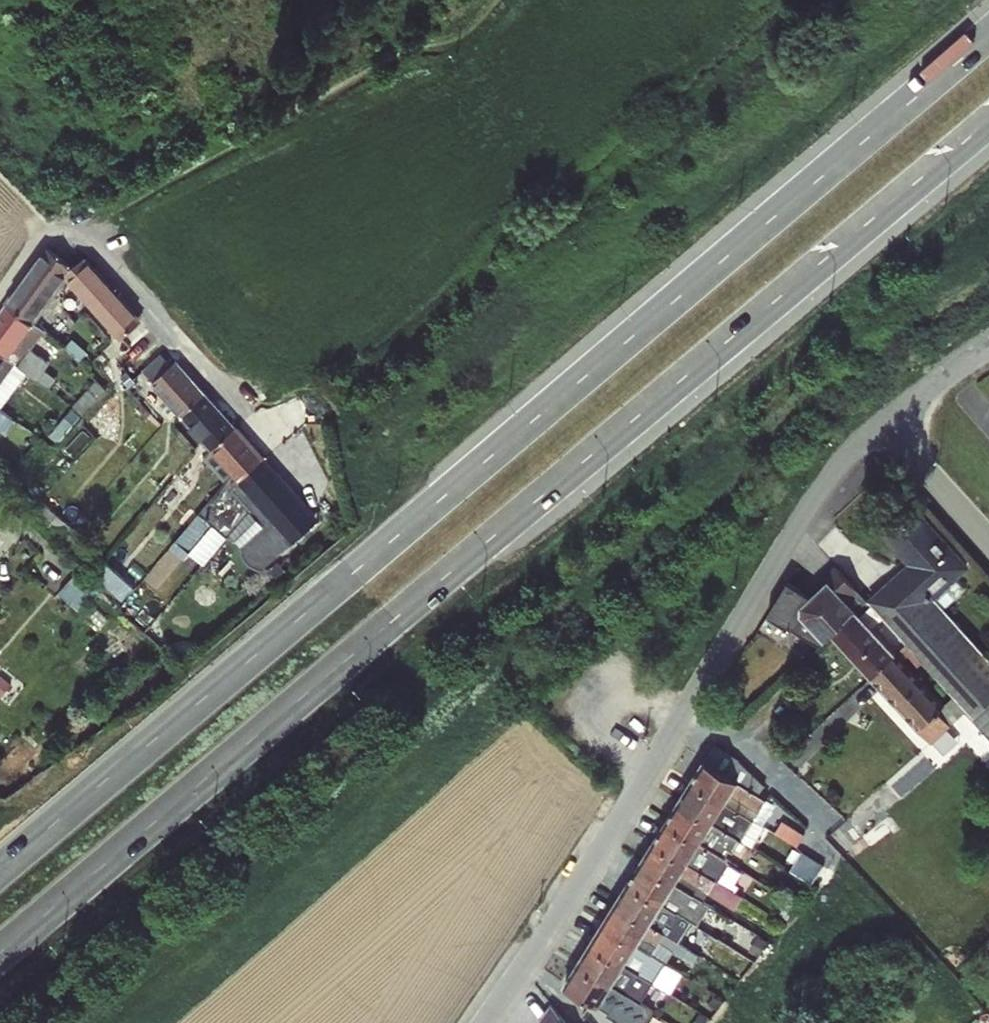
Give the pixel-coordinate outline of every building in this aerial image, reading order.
[(8,303),(35,323),(69,274),(74,269),(47,248),(8,303)] [(96,308),(114,292),(86,260),(74,269),(69,274),(68,278),(96,308)] [(114,292),(96,308),(123,339),(142,324),(114,292)] [(8,303),(0,314),(0,352),(38,380),(45,371),(26,357),(45,331),(35,323),(8,303)] [(59,325),(51,335),(85,364),(94,355),(59,325)] [(144,338),(126,354),(134,363),(152,347),(144,338)] [(27,396),(38,380),(0,352),(0,375),(27,396)] [(146,371),(156,382),(153,385),(182,417),(207,395),(178,363),(174,367),(164,356),(146,371)] [(99,385),(78,407),(87,415),(107,392),(99,385)] [(147,390),(138,399),(143,405),(152,395),(147,390)] [(207,395),(182,417),(213,451),(237,429),(207,395)] [(0,408),(0,420),(9,427),(15,418),(0,408)] [(241,483),(265,461),(237,429),(213,451),(241,483)] [(197,465),(203,472),(211,465),(213,463),(207,456),(205,458),(197,465)] [(265,461),(241,483),(287,536),(312,514),(265,461)] [(203,472),(197,465),(191,470),(198,477),(203,472)] [(191,488),(182,479),(172,490),(182,498),(191,488)] [(223,487),(178,539),(192,551),(214,525),(209,521),(217,512),(222,516),(236,500),(223,487)] [(931,741),(960,716),(879,622),(881,619),(898,627),(923,656),(945,666),(938,672),(978,718),(988,723),(988,653),(938,594),(972,565),(917,501),(882,531),(907,561),(868,595),(843,566),(836,583),(822,577),(808,589),(781,577),(765,614),(790,626),(802,616),(817,633),(839,643),(900,713),(913,719),(931,741)] [(249,563),(263,578),(280,561),(266,546),(249,563)] [(134,590),(105,564),(94,578),(123,603),(134,590)] [(96,593),(74,575),(58,596),(79,614),(96,593)] [(0,672),(0,697),(1,698),(14,683),(0,672)] [(6,761),(13,751),(0,741),(0,756),(6,761)] [(604,1009),(728,772),(732,774),(740,757),(716,745),(708,759),(691,750),(566,989),(604,1009)] [(737,779),(725,800),(755,817),(767,796),(737,779)] [(737,910),(759,871),(703,841),(682,880),(737,910)] [(638,945),(628,964),(674,988),(684,969),(638,945)] [(655,1009),(615,981),(599,1004),(625,1022),(646,1022),(655,1009)] [(557,1009),(546,1022),(575,1022),(557,1009)]
